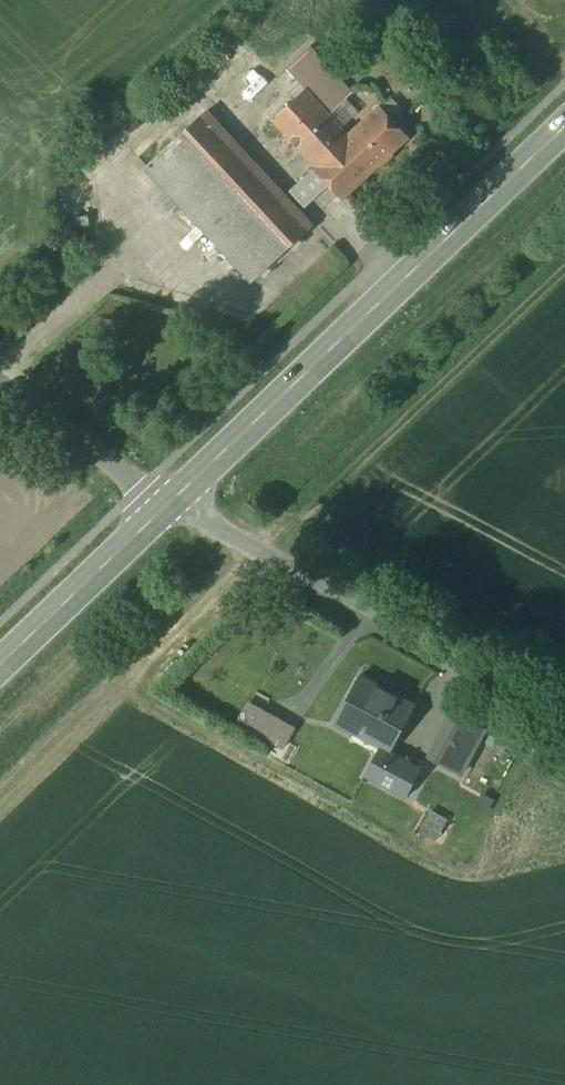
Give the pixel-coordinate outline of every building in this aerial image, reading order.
[(355,75),(313,30),(291,51),(332,95),(355,75)] [(348,121),(306,76),(267,112),(310,157),(343,191),(409,127),(377,93),(348,121)] [(314,209),(207,96),(147,151),(254,265),(314,209)] [(419,682),(364,657),(336,717),(391,742),(419,682)] [(429,752),(473,773),(496,726),(437,697),(425,722),(440,729),(429,752)] [(255,700),(242,723),(291,749),(303,726),(255,700)] [(425,739),(403,728),(381,770),(403,782),(425,739)] [(425,833),(445,841),(455,818),(435,810),(425,833)]
